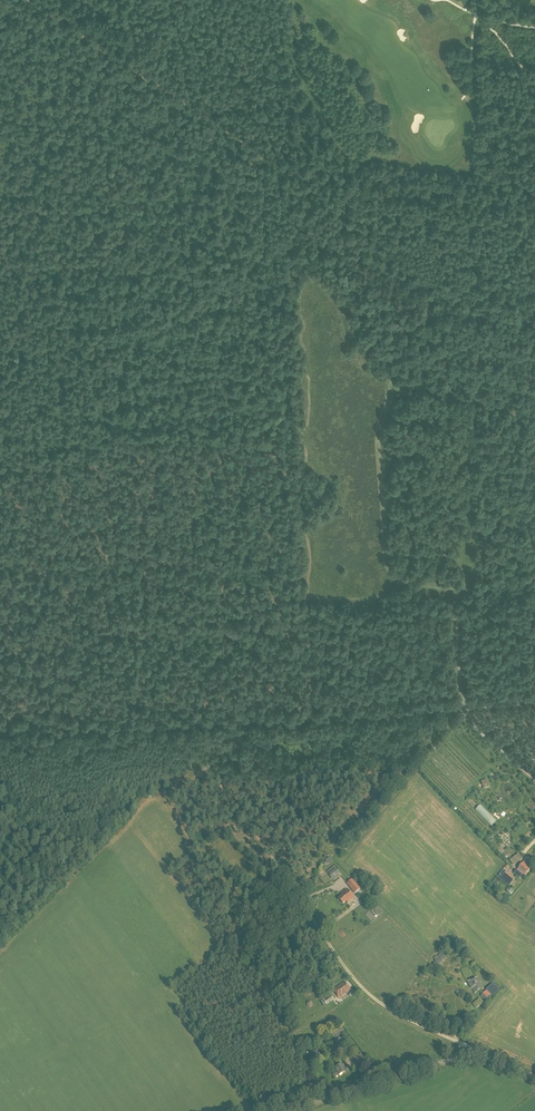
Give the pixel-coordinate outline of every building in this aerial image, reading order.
[(532,868),(524,862),(517,869),(518,870),(518,871),(516,870),(513,874),(518,878),(521,875),(520,874),(521,873),(525,876),(532,868)] [(332,879),(340,873),(336,868),(328,874),(332,879)] [(354,894),(360,889),(353,879),(347,884),(354,894)] [(351,900),(354,898),(347,889),(341,893),(343,895),(339,898),(343,904),(346,901),(347,902),(350,899),(351,900)] [(440,965),(447,958),(442,953),(438,958),(436,956),(434,958),(436,960),(435,960),(440,965)] [(312,983),(315,981),(310,974),(307,976),(312,983)] [(484,989),(477,977),(468,982),(470,987),(471,986),(475,993),(484,989)] [(339,998),(351,990),(345,981),(333,989),(339,998)] [(486,990),(491,995),(493,997),(500,990),(493,983),(486,990)] [(485,1001),(491,995),(486,990),(481,996),(485,1001)] [(324,1007),(333,1000),(329,995),(323,999),(320,1001),(324,1007)] [(476,1009),(483,1003),(479,999),(472,1004),(476,1009)] [(315,1058),(323,1053),(319,1048),(311,1053),(315,1058)] [(357,1066),(365,1062),(361,1054),(353,1058),(357,1066)] [(342,1064),(341,1063),(338,1064),(339,1066),(335,1067),(337,1071),(333,1073),(335,1077),(346,1072),(342,1064)]
